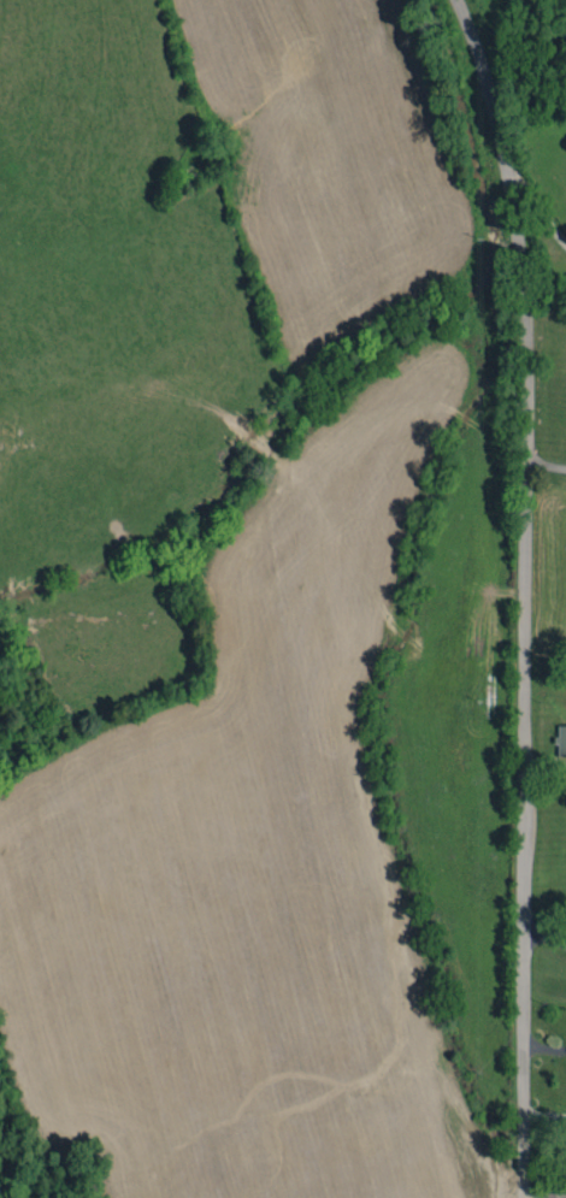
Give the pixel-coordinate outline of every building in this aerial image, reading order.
[(558,725),(558,735),(556,735),(557,756),(565,756),(565,725),(558,725)]
